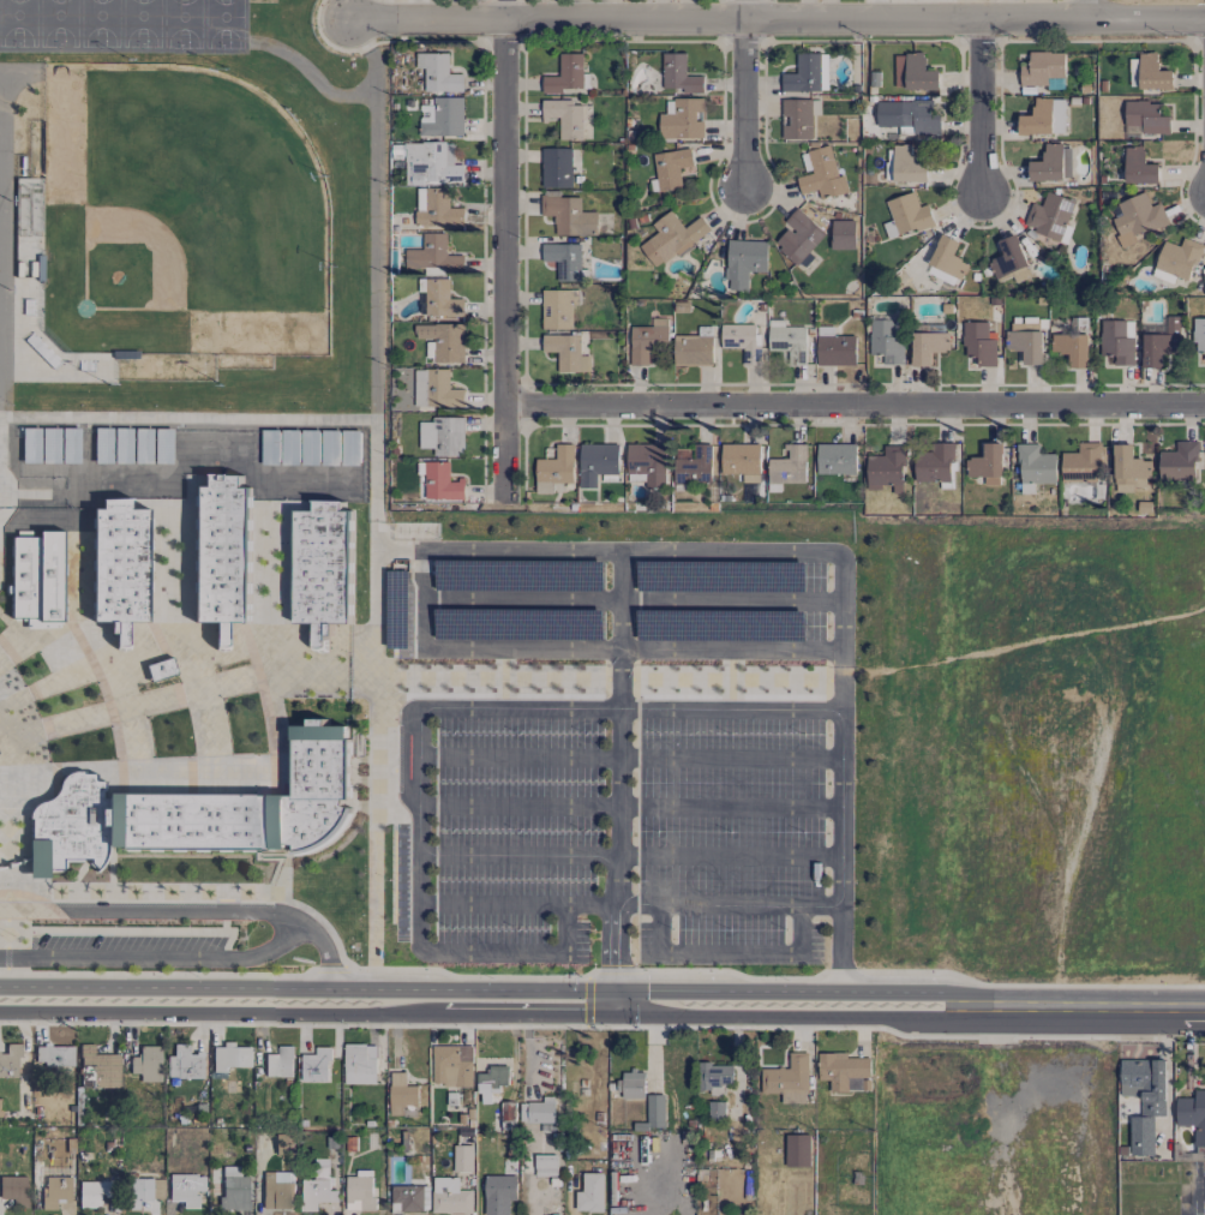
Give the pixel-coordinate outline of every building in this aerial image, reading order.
[(1020,86),(1047,86),(1047,77),(1065,78),(1065,52),(1029,52),(1029,62),(1020,62),(1020,86)] [(1173,89),(1173,70),(1158,70),(1157,52),(1139,53),(1140,90),(1173,89)] [(449,54),(416,53),(416,68),(425,68),(425,91),(463,92),(463,74),(449,74),(449,54)] [(542,76),(542,94),(572,94),(572,88),(582,88),(583,54),(559,53),(559,76),(542,76)] [(687,76),(687,53),(663,53),(663,88),(683,89),(683,93),(703,93),(703,76),(687,76)] [(782,91),(826,92),(826,54),(796,53),(796,74),(782,73),(782,91)] [(906,53),(906,89),(939,90),(940,70),(925,70),(925,53),(906,53)] [(1130,86),(1138,86),(1139,59),(1130,59),(1130,86)] [(464,97),(434,97),(434,106),(421,106),(421,136),(463,136),(464,97)] [(660,113),(659,137),(703,138),(704,99),(666,98),(666,114),(660,113)] [(1064,134),(1065,99),(1033,98),(1033,116),(1019,115),(1018,133),(1064,134)] [(812,100),(782,99),(781,140),(811,140),(812,100)] [(583,139),(582,101),(541,102),(542,119),(559,119),(560,140),(583,139)] [(878,126),(913,125),(914,134),(938,134),(938,101),(877,102),(878,126)] [(1125,133),(1169,134),(1169,116),(1159,116),(1160,102),(1125,102),(1125,133)] [(406,182),(464,183),(464,165),(454,165),(454,143),(407,142),(406,182)] [(847,192),(843,175),(838,177),(830,145),(808,151),(813,173),(796,177),(801,194),(818,190),(820,199),(847,192)] [(894,181),(927,182),(928,163),(912,162),(913,145),(895,145),(894,181)] [(1029,162),(1030,180),(1070,179),(1070,145),(1043,146),(1043,161),(1029,162)] [(1159,183),(1159,164),(1145,164),(1145,146),(1125,147),(1126,183),(1159,183)] [(571,148),(542,148),(542,188),(572,187),(571,148)] [(695,174),(692,149),(653,154),(658,191),(684,188),(682,175),(695,174)] [(464,208),(449,208),(450,188),(416,188),(416,225),(464,226),(464,208)] [(1073,201),(1046,192),(1041,206),(1031,203),(1023,227),(1060,239),(1073,201)] [(929,204),(918,207),(915,193),(888,200),(896,235),(934,226),(929,204)] [(1111,219),(1123,248),(1137,242),(1134,236),(1168,222),(1160,203),(1150,207),(1144,193),(1118,203),(1122,214),(1111,219)] [(555,235),(597,235),(597,212),(581,212),(581,197),(541,197),(541,216),(555,215),(555,235)] [(784,222),(789,227),(774,244),(797,265),(825,234),(797,208),(784,222)] [(640,245),(655,267),(677,253),(678,254),(712,232),(702,217),(683,228),(672,211),(652,224),(658,233),(640,245)] [(855,220),(831,220),(831,249),(855,249),(855,220)] [(447,233),(423,233),(423,249),(406,249),(406,268),(464,269),(464,255),(446,255),(447,233)] [(963,279),(969,263),(953,257),(959,241),(941,234),(929,266),(963,279)] [(1015,283),(1031,277),(1017,234),(998,241),(1003,256),(988,261),(995,281),(1012,275),(1015,283)] [(1189,280),(1202,244),(1183,237),(1180,246),(1164,241),(1154,268),(1189,280)] [(767,241),(727,240),(726,280),(729,280),(729,290),(747,291),(748,271),(766,272),(767,241)] [(557,281),(580,282),(581,245),(543,244),(542,262),(557,262),(557,281)] [(426,293),(425,316),(463,317),(464,298),(449,298),(449,279),(418,278),(418,293),(426,293)] [(579,290),(542,290),(542,329),(572,329),(572,305),(579,305),(579,290)] [(1179,316),(1166,316),(1166,334),(1142,335),(1143,367),(1162,367),(1162,354),(1180,353),(1179,316)] [(631,327),(631,366),(649,365),(648,349),(668,349),(667,318),(653,318),(653,326),(631,327)] [(1194,318),(1194,352),(1204,352),(1204,318),(1194,318)] [(784,326),(784,319),(769,319),(769,349),(789,350),(788,363),(806,363),(806,326),(784,326)] [(870,355),(884,355),(883,364),(903,365),(904,337),(895,337),(896,320),(871,319),(870,355)] [(1133,365),(1134,321),(1100,320),(1100,356),(1114,356),(1114,365),(1133,365)] [(996,333),(987,333),(987,322),(964,322),(963,357),(977,357),(977,366),(995,366),(996,333)] [(465,362),(464,323),(434,324),(435,347),(433,347),(433,363),(465,362)] [(1041,323),(1007,323),(1007,350),(1023,351),(1023,364),(1041,364),(1041,323)] [(722,348),(743,348),(743,364),(756,363),(755,324),(721,325),(722,348)] [(912,333),(913,366),(932,366),(932,352),(949,352),(949,332),(912,333)] [(61,361),(31,333),(23,342),(53,369),(61,361)] [(580,355),(580,334),(542,335),(542,352),(557,352),(558,373),(590,372),(590,355),(580,355)] [(1087,368),(1088,334),(1051,334),(1051,353),(1069,353),(1068,368),(1087,368)] [(674,336),(674,365),(713,364),(712,335),(674,336)] [(817,365),(855,365),(855,336),(818,336),(817,365)] [(464,407),(464,389),(449,389),(450,369),(415,369),(415,407),(464,407)] [(465,417),(433,417),(433,422),(421,422),(420,448),(435,449),(435,457),(465,457),(465,417)] [(1159,451),(1159,481),(1197,481),(1196,441),(1175,441),(1175,451),(1159,451)] [(1062,453),(1061,480),(1098,481),(1099,442),(1078,442),(1078,453),(1062,453)] [(597,488),(597,474),(618,475),(619,444),(580,443),(579,488),(597,488)] [(646,488),(668,487),(666,443),(627,445),(628,474),(646,473),(646,488)] [(760,443),(721,444),(722,474),(743,474),(743,483),(761,483),(760,443)] [(1002,443),(984,443),(984,457),(966,458),(966,477),(984,477),(984,485),(1002,484),(1002,443)] [(574,444),(556,444),(556,459),(536,459),(536,494),(553,494),(553,483),(574,483),(574,444)] [(675,483),(711,483),(712,444),(694,444),(693,449),(676,449),(675,483)] [(806,483),(807,444),(787,444),(787,459),(770,459),(769,491),(781,492),(781,483),(806,483)] [(857,444),(818,444),(818,474),(857,474),(857,444)] [(1020,494),(1034,493),(1033,484),(1056,483),(1055,454),(1039,454),(1039,444),(1019,444),(1020,494)] [(1115,491),(1149,490),(1148,459),(1133,460),(1133,444),(1113,445),(1115,491)] [(868,488),(893,487),(893,494),(905,493),(904,445),(884,446),(884,456),(867,456),(868,488)] [(450,462),(418,461),(418,475),(426,475),(426,499),(464,500),(465,480),(450,480),(450,462)] [(194,623),(215,623),(215,650),(227,650),(227,623),(249,623),(249,487),(242,487),(242,475),(203,475),(203,487),(194,487),(194,623)] [(148,622),(148,509),(130,510),(130,499),(102,499),(102,509),(92,509),(93,622),(110,622),(111,635),(116,635),(116,650),(129,650),(129,622),(148,622)] [(296,623),(314,623),(314,650),(326,650),(326,623),(351,623),(351,511),(344,511),(344,500),(314,500),(314,510),(295,510),(296,623)] [(11,538),(12,619),(25,618),(25,629),(62,629),(61,532),(39,532),(39,538),(11,538)] [(176,674),(171,657),(145,666),(150,682),(176,674)] [(293,795),(107,794),(103,780),(76,773),(63,773),(57,795),(30,809),(29,879),(48,879),(48,869),(63,869),(63,860),(88,861),(92,869),(105,862),(105,850),(275,851),(293,841),(293,856),(304,856),(344,835),(351,811),(351,808),(337,804),(348,798),(349,726),(326,726),(326,719),(309,719),(309,726),(294,726),(293,795)] [(94,1045),(81,1044),(80,1088),(119,1088),(119,1054),(94,1053),(94,1045)] [(202,1054),(189,1054),(188,1044),(174,1045),(174,1057),(166,1057),(167,1079),(203,1078),(202,1054)] [(375,1084),(376,1045),(345,1044),(344,1084),(375,1084)] [(19,1078),(19,1045),(6,1045),(6,1053),(0,1053),(0,1078),(19,1078)] [(213,1073),(224,1073),(224,1068),(250,1068),(250,1045),(222,1046),(223,1047),(212,1047),(213,1073)] [(265,1077),(292,1077),(292,1045),(278,1045),(278,1055),(265,1054),(265,1077)] [(433,1085),(472,1086),(473,1046),(434,1045),(433,1085)] [(44,1063),(44,1071),(73,1071),(72,1046),(35,1047),(35,1063),(44,1063)] [(140,1083),(161,1082),(160,1046),(139,1047),(139,1057),(129,1057),(130,1074),(139,1074),(140,1083)] [(302,1055),(301,1081),(329,1082),(329,1047),(316,1047),(316,1055),(302,1055)] [(761,1068),(761,1093),(781,1093),(781,1104),(807,1103),(806,1052),(789,1052),(789,1067),(761,1068)] [(869,1057),(847,1058),(847,1052),(818,1053),(819,1080),(830,1080),(830,1093),(849,1092),(848,1080),(869,1080),(869,1057)] [(1120,1095),(1141,1095),(1141,1116),(1130,1116),(1130,1156),(1153,1156),(1153,1116),(1165,1116),(1165,1058),(1120,1058),(1120,1095)] [(733,1081),(733,1063),(702,1064),(702,1089),(722,1088),(721,1082),(733,1081)] [(508,1065),(489,1065),(490,1073),(477,1073),(478,1093),(499,1093),(499,1085),(509,1085),(508,1065)] [(644,1070),(619,1071),(620,1098),(644,1098),(644,1070)] [(389,1115),(403,1116),(403,1105),(417,1105),(418,1085),(405,1085),(406,1072),(390,1071),(389,1115)] [(1176,1125),(1194,1125),(1194,1146),(1204,1146),(1204,1090),(1194,1090),(1194,1098),(1176,1098),(1176,1125)] [(665,1094),(647,1094),(646,1126),(664,1127),(665,1094)] [(540,1132),(553,1132),(554,1102),(520,1101),(519,1122),(540,1122),(540,1132)] [(725,1101),(708,1101),(708,1121),(724,1121),(725,1101)] [(275,1155),(293,1156),(294,1134),(275,1134),(275,1155)] [(786,1166),(810,1166),(810,1134),(785,1134),(786,1166)] [(454,1172),(473,1172),(473,1145),(454,1145),(454,1172)] [(557,1154),(535,1154),(535,1177),(557,1176),(557,1154)] [(337,1202),(337,1190),(329,1190),(329,1159),(314,1158),(314,1179),(302,1179),(302,1212),(317,1212),(317,1202),(337,1202)] [(240,1167),(222,1167),(222,1198),(218,1198),(219,1211),(249,1211),(248,1176),(240,1176),(240,1167)] [(373,1210),(372,1170),(356,1170),(356,1176),(345,1176),(346,1211),(373,1210)] [(293,1210),(294,1173),(263,1172),(262,1210),(293,1210)] [(603,1172),(583,1172),(583,1191),(576,1191),(576,1212),(603,1211),(603,1172)] [(198,1209),(198,1192),(204,1192),(204,1175),(168,1175),(168,1202),(183,1202),(183,1209),(198,1209)] [(510,1200),(516,1200),(517,1176),(485,1175),(484,1214),(509,1214),(510,1200)] [(0,1177),(0,1199),(13,1199),(13,1207),(27,1208),(27,1177),(0,1177)] [(42,1211),(56,1210),(56,1203),(71,1203),(70,1177),(41,1178),(42,1211)] [(433,1213),(473,1212),(473,1189),(459,1190),(459,1177),(432,1178),(433,1213)] [(151,1179),(125,1179),(126,1211),(139,1211),(138,1202),(152,1202),(151,1179)] [(79,1209),(100,1208),(100,1191),(108,1191),(108,1182),(79,1182),(79,1209)] [(401,1212),(423,1212),(423,1185),(392,1186),(392,1202),(400,1202),(401,1212)]
